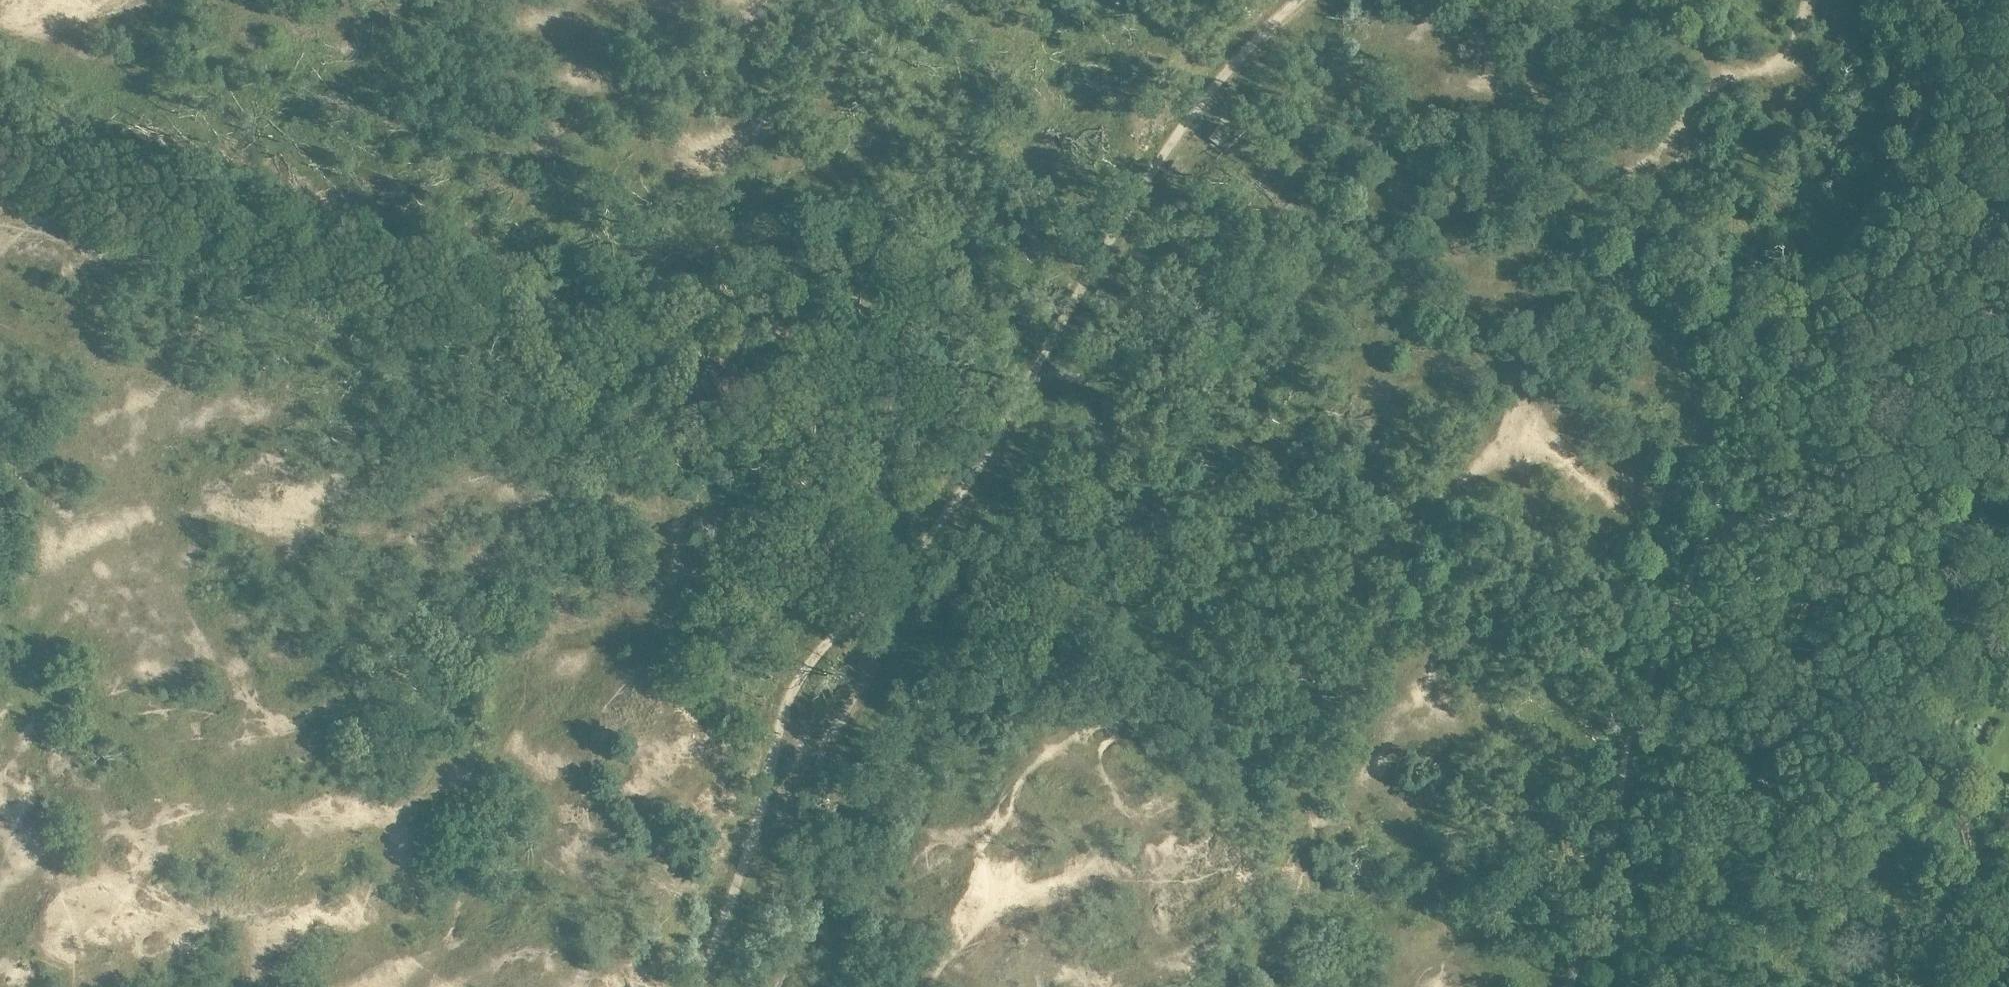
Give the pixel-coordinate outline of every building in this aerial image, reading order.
[(1209,137),(1219,146),(1230,132),(1219,124),(1209,137)]
